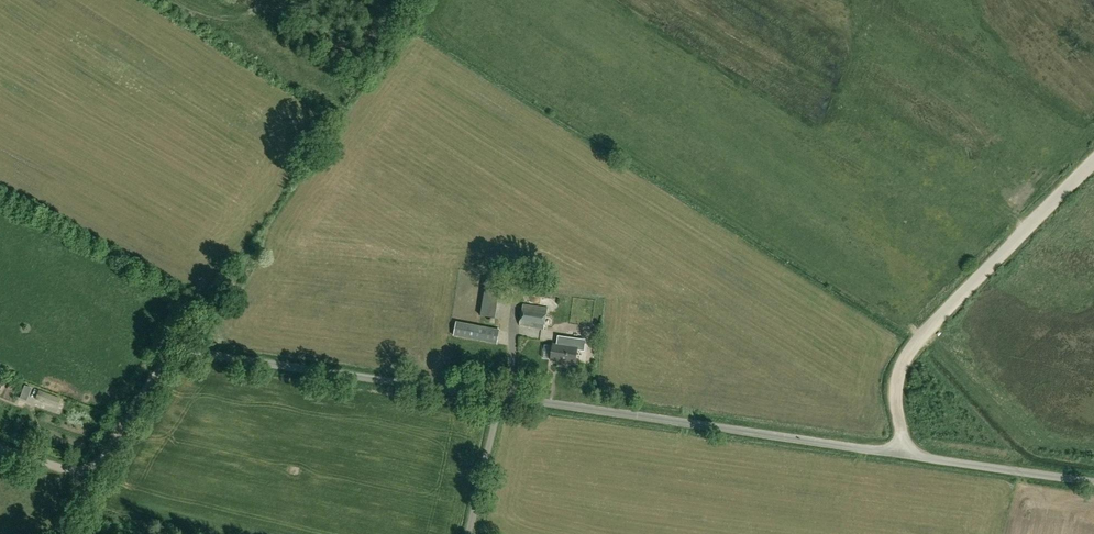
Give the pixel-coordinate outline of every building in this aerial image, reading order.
[(544,329),(548,309),(523,305),(520,325),(544,329)] [(497,343),(500,330),(456,322),(454,335),(497,343)] [(575,364),(578,347),(553,344),(551,360),(575,364)] [(39,391),(36,399),(56,407),(60,399),(39,391)]
